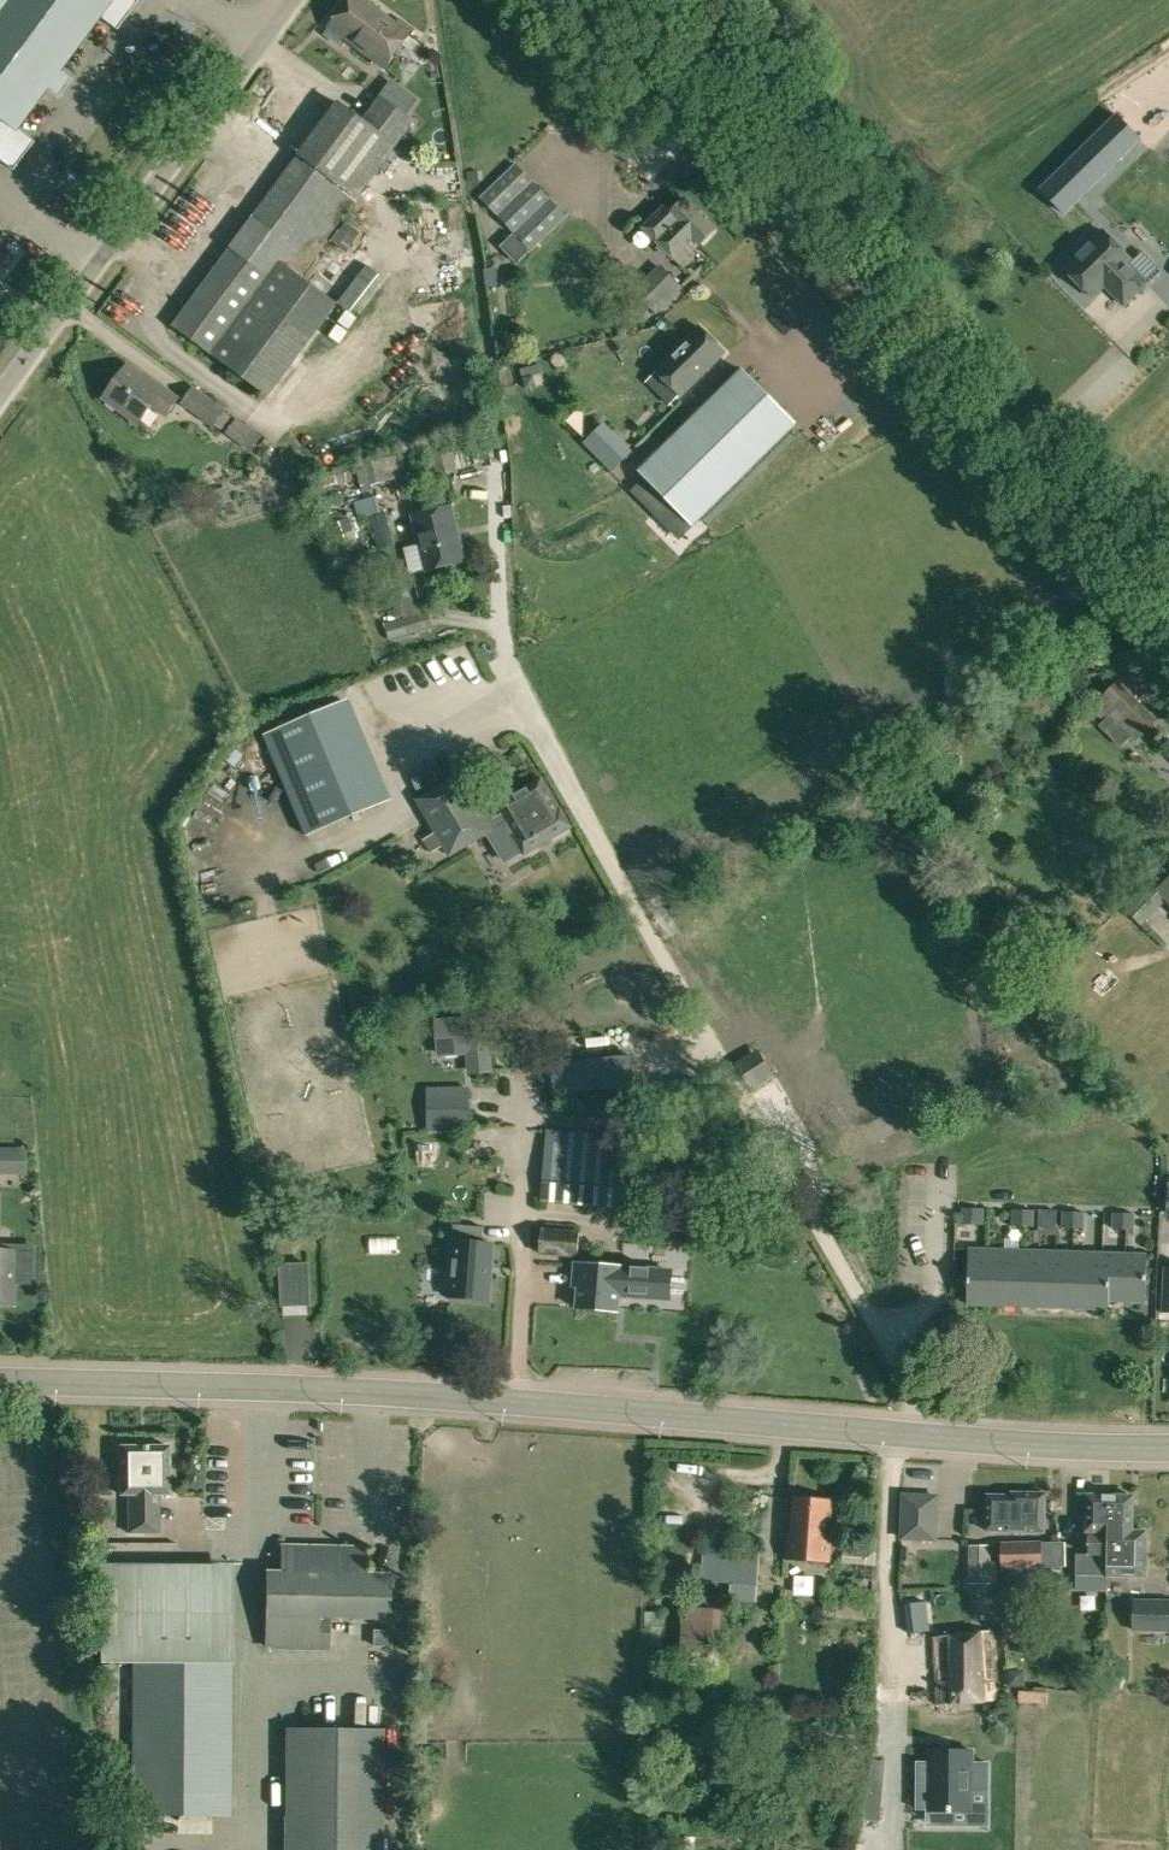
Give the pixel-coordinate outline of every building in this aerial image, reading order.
[(13,169),(34,142),(16,129),(101,15),(120,27),(138,0),(0,0),(0,159),(13,169)] [(385,68),(414,31),(399,20),(395,25),(363,0),(350,0),(332,23),(347,34),(344,37),(385,68)] [(231,370),(267,397),(337,303),(302,274),(413,123),(380,98),(363,121),(339,103),(173,326),(231,370)] [(1134,131),(1113,108),(1036,181),(1058,204),(1134,131)] [(480,197),(514,233),(529,249),(564,215),(514,164),(480,197)] [(642,227),(679,266),(717,230),(686,198),(670,214),(663,207),(642,227)] [(178,226),(202,238),(214,216),(189,204),(178,226)] [(1106,285),(1125,305),(1147,283),(1137,273),(1141,269),(1104,230),(1065,268),(1094,297),(1106,285)] [(500,246),(517,263),(530,250),(513,233),(500,246)] [(634,290),(658,315),(668,303),(682,290),(659,266),(645,279),(634,290)] [(497,269),(483,270),(486,287),(498,286),(497,269)] [(681,395),(726,352),(701,326),(657,369),(681,395)] [(104,397),(138,423),(151,405),(166,416),(179,397),(159,383),(157,386),(128,364),(104,397)] [(677,507),(694,525),(797,424),(743,369),(640,470),(645,476),(677,507)] [(522,378),(525,388),(535,386),(533,376),(522,378)] [(181,403),(214,426),(226,409),(194,385),(181,403)] [(226,433),(251,451),(263,435),(237,417),(226,433)] [(632,451),(603,422),(583,442),(611,471),(632,451)] [(428,443),(436,476),(457,473),(456,467),(483,463),(480,440),(462,443),(462,436),(428,443)] [(360,469),(365,487),(409,475),(405,458),(360,469)] [(677,507),(645,476),(631,490),(662,521),(677,507)] [(212,507),(231,499),(226,487),(207,494),(212,507)] [(382,513),(376,496),(362,500),(367,517),(382,513)] [(414,515),(428,570),(466,561),(453,506),(414,515)] [(360,548),(349,518),(333,524),(344,554),(360,548)] [(376,522),(382,548),(395,546),(389,519),(376,522)] [(401,608),(409,634),(432,627),(425,601),(401,608)] [(1091,646),(1098,655),(1115,643),(1107,634),(1091,646)] [(458,667),(464,679),(481,670),(474,658),(458,667)] [(1108,715),(1134,740),(1156,718),(1116,679),(1090,707),(1103,720),(1108,715)] [(387,803),(347,703),(265,736),(305,836),(387,803)] [(443,845),(449,855),(494,831),(461,772),(417,799),(435,832),(423,838),(431,852),(443,845)] [(505,821),(525,854),(572,825),(543,778),(500,804),(509,818),(505,821)] [(1158,889),(1168,900),(1168,878),(1158,889)] [(440,1047),(469,1045),(471,1064),(490,1063),(488,1044),(491,1043),(488,1015),(438,1019),(440,1047)] [(736,1063),(750,1086),(773,1072),(759,1049),(736,1063)] [(547,1063),(551,1095),(634,1087),(632,1054),(547,1063)] [(469,1087),(428,1087),(428,1129),(469,1128),(469,1087)] [(541,1202),(591,1206),(593,1182),(624,1184),(629,1135),(546,1127),(541,1202)] [(29,1168),(30,1144),(2,1143),(1,1166),(29,1168)] [(961,1224),(984,1225),(985,1208),(962,1207),(961,1224)] [(1012,1225),(1023,1225),(1024,1209),(1013,1209),(1012,1225)] [(1023,1225),(1034,1225),(1035,1210),(1024,1209),(1023,1225)] [(1062,1227),(1073,1227),(1074,1211),(1063,1210),(1062,1227)] [(1073,1227),(1084,1227),(1085,1211),(1074,1211),(1073,1227)] [(1124,1230),(1124,1212),(1113,1212),(1112,1229),(1124,1230)] [(1124,1230),(1135,1230),(1136,1213),(1124,1212),(1124,1230)] [(439,1225),(434,1297),(470,1300),(475,1244),(464,1243),(466,1227),(439,1225)] [(541,1253),(578,1257),(579,1228),(543,1226),(541,1253)] [(967,1303),(994,1304),(995,1250),(969,1249),(967,1303)] [(994,1304),(1019,1305),(1021,1250),(995,1250),(994,1304)] [(1019,1305),(1044,1306),(1046,1251),(1021,1250),(1019,1305)] [(1168,1312),(1168,1250),(1165,1250),(1161,1312),(1168,1312)] [(13,1305),(14,1251),(0,1251),(0,1304),(13,1305)] [(1044,1306),(1069,1307),(1071,1252),(1046,1251),(1044,1306)] [(1069,1307),(1094,1307),(1096,1253),(1071,1252),(1069,1307)] [(1094,1307),(1108,1308),(1108,1299),(1119,1299),(1121,1254),(1096,1253),(1094,1307)] [(1121,1254),(1119,1299),(1146,1300),(1147,1254),(1121,1254)] [(311,1305),(310,1263),(280,1264),(281,1306),(311,1305)] [(574,1263),(573,1279),(579,1280),(577,1308),(619,1310),(620,1293),(629,1294),(629,1296),(667,1299),(669,1270),(631,1267),(631,1272),(621,1271),(622,1267),(574,1263)] [(53,1313),(40,1315),(44,1335),(56,1333),(53,1313)] [(273,1317),(274,1330),(285,1330),(284,1316),(273,1317)] [(127,1495),(128,1533),(160,1532),(160,1495),(170,1495),(170,1444),(120,1445),(121,1495),(127,1495)] [(986,1526),(1044,1529),(1045,1494),(1012,1492),(1012,1496),(988,1494),(986,1526)] [(1077,1590),(1107,1590),(1108,1577),(1110,1495),(1087,1494),(1086,1531),(1089,1531),(1088,1553),(1077,1553),(1077,1590)] [(1110,1495),(1108,1577),(1145,1578),(1145,1567),(1146,1531),(1132,1531),(1133,1495),(1110,1495)] [(787,1558),(829,1560),(832,1499),(793,1497),(791,1533),(788,1532),(787,1558)] [(903,1510),(902,1539),(936,1540),(936,1511),(903,1510)] [(1004,1569),(1003,1581),(1018,1581),(1018,1568),(1044,1567),(1066,1567),(1066,1542),(1043,1542),(1043,1541),(1002,1541),(1002,1569),(1004,1569)] [(264,1643),(328,1644),(328,1615),(388,1617),(389,1572),(364,1571),(365,1545),(281,1543),(281,1569),(266,1569),(264,1643)] [(969,1586),(990,1586),(990,1545),(970,1545),(969,1586)] [(909,1548),(901,1548),(900,1560),(909,1560),(909,1548)] [(705,1552),(703,1578),(756,1582),(758,1555),(705,1552)] [(98,1663),(133,1663),(132,1814),(230,1815),(231,1663),(220,1663),(220,1661),(202,1661),(202,1565),(99,1564),(98,1663)] [(892,1627),(912,1628),(913,1587),(892,1587),(892,1627)] [(1134,1632),(1168,1632),(1168,1600),(1134,1599),(1134,1632)] [(711,1668),(713,1608),(683,1606),(681,1667),(711,1668)] [(1002,1693),(999,1624),(939,1626),(942,1696),(1002,1693)] [(386,1629),(372,1629),(372,1646),(386,1646),(386,1629)] [(1007,1671),(1008,1688),(1025,1687),(1024,1670),(1007,1671)] [(383,1726),(286,1725),(285,1849),(382,1849),(383,1726)] [(977,1755),(934,1752),(934,1765),(922,1764),(920,1809),(931,1810),(931,1812),(974,1815),(975,1793),(991,1794),(993,1768),(977,1767),(977,1755)] [(879,1820),(885,1762),(871,1761),(866,1819),(879,1820)] [(1034,1842),(1016,1841),(1015,1849),(1033,1849),(1034,1842)]
